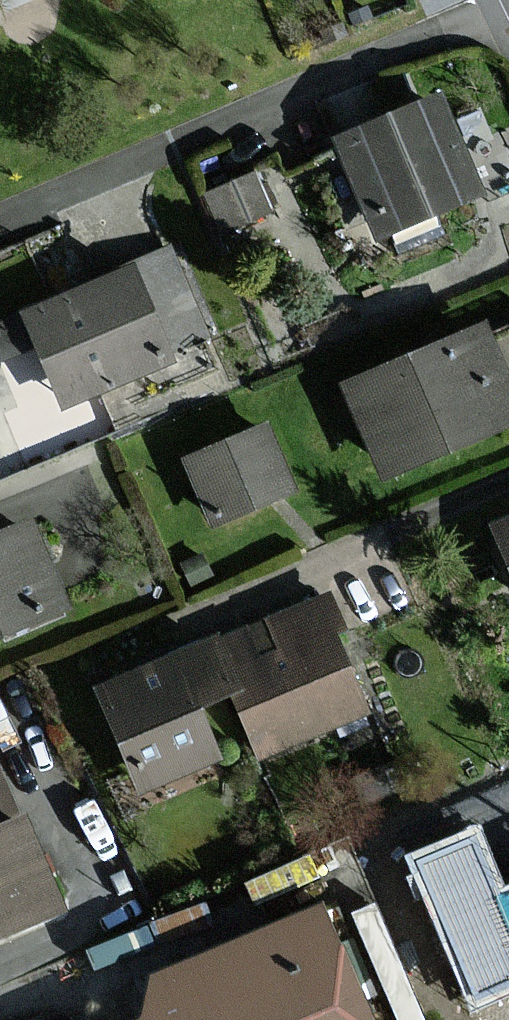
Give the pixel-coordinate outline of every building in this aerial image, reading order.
[(443,95),(342,137),(381,233),(483,191),(443,95)] [(229,229),(278,204),(256,160),(207,185),(229,229)] [(0,321),(0,357),(41,341),(66,402),(174,359),(170,349),(206,335),(172,252),(0,321)] [(493,337),(488,325),(350,385),(387,471),(508,419),(508,330),(493,337)] [(266,425),(190,457),(216,518),(292,487),(266,425)] [(0,533),(0,629),(68,600),(33,519),(0,533)] [(495,527),(508,562),(508,521),(495,527)] [(343,626),(331,597),(221,640),(241,690),(265,750),(366,710),(334,630),(343,626)] [(185,654),(205,704),(241,690),(221,640),(185,654)] [(144,787),(225,755),(205,704),(185,654),(104,686),(144,787)] [(29,823),(3,834),(0,836),(0,931),(63,904),(29,823)] [(475,830),(410,856),(470,1004),(508,988),(508,892),(501,895),(475,830)] [(144,1019),(374,1019),(328,907),(140,982),(153,1016),(144,1019)]
